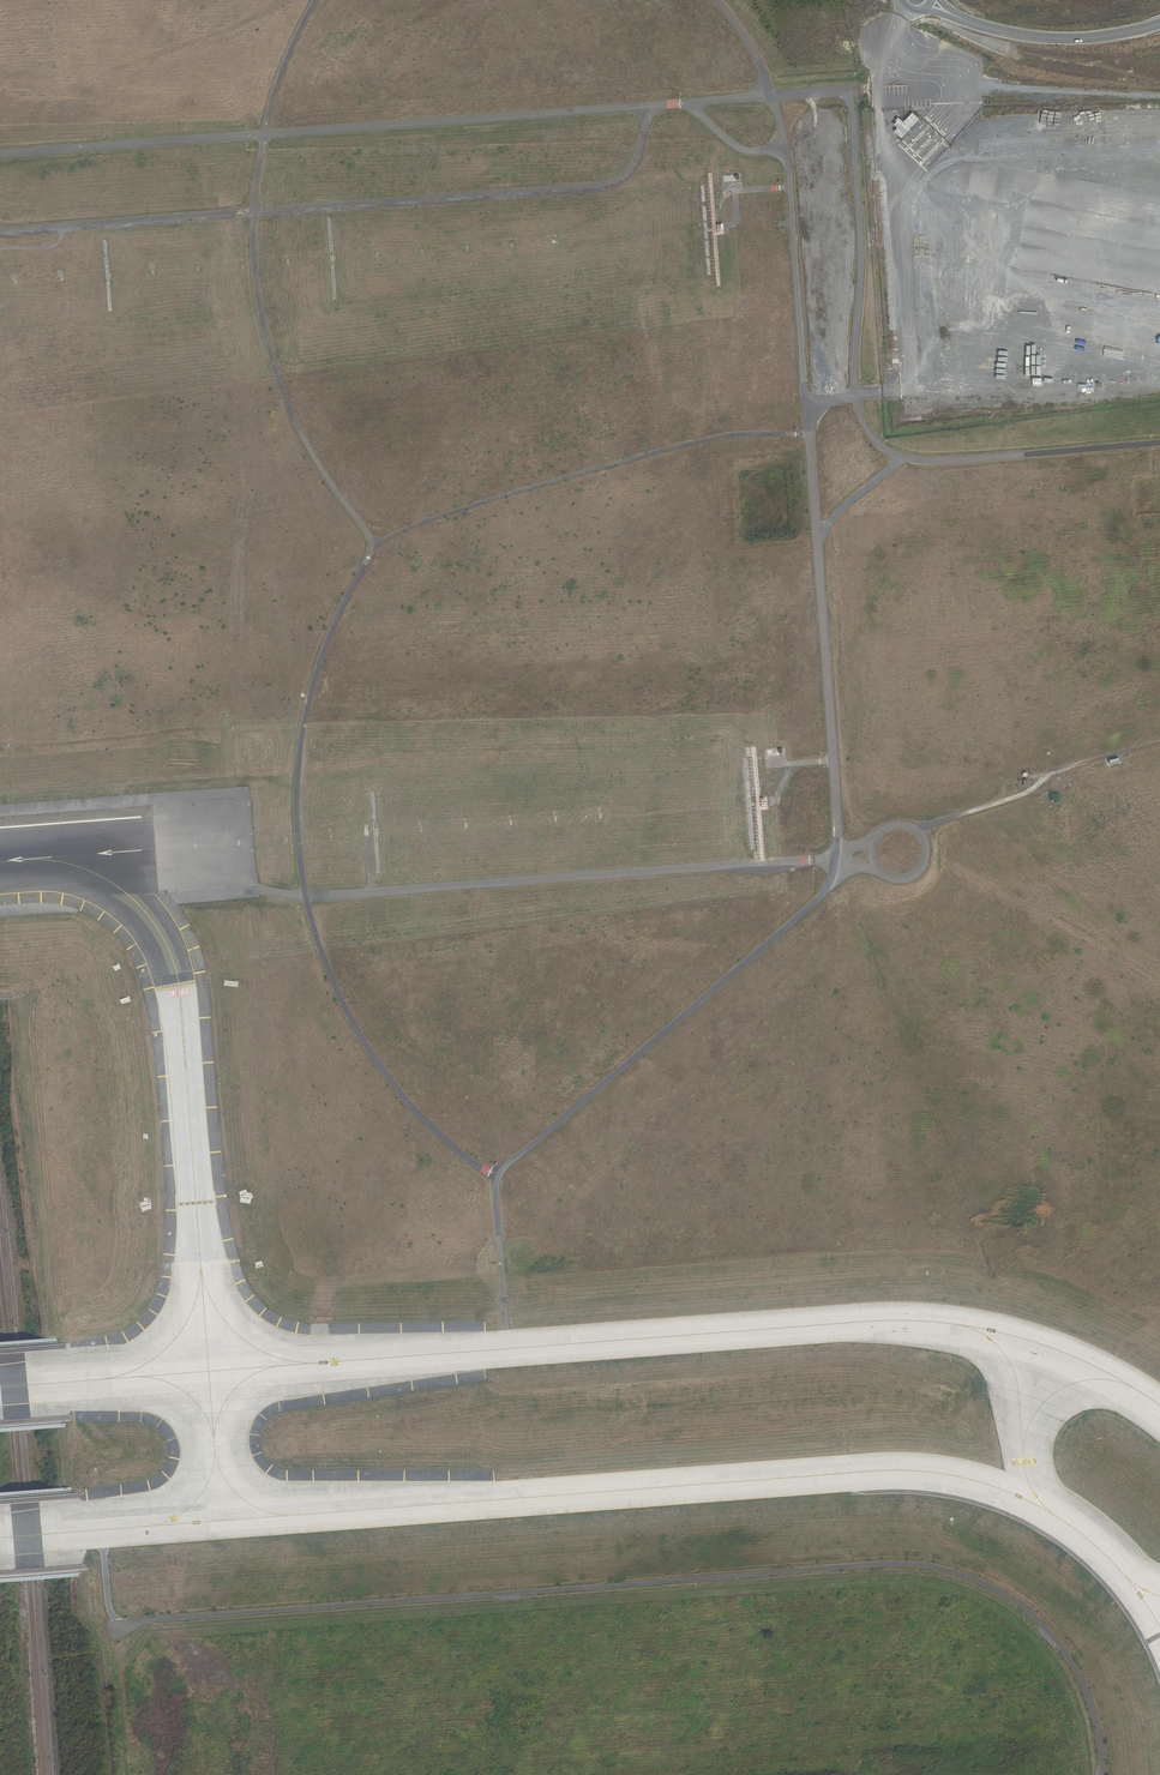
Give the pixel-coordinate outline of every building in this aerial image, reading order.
[(9,1432),(31,1430),(65,1427),(65,1423),(0,1428),(0,1433),(9,1432)] [(72,1494),(72,1488),(38,1490),(14,1492),(0,1493),(0,1499),(72,1494)]
